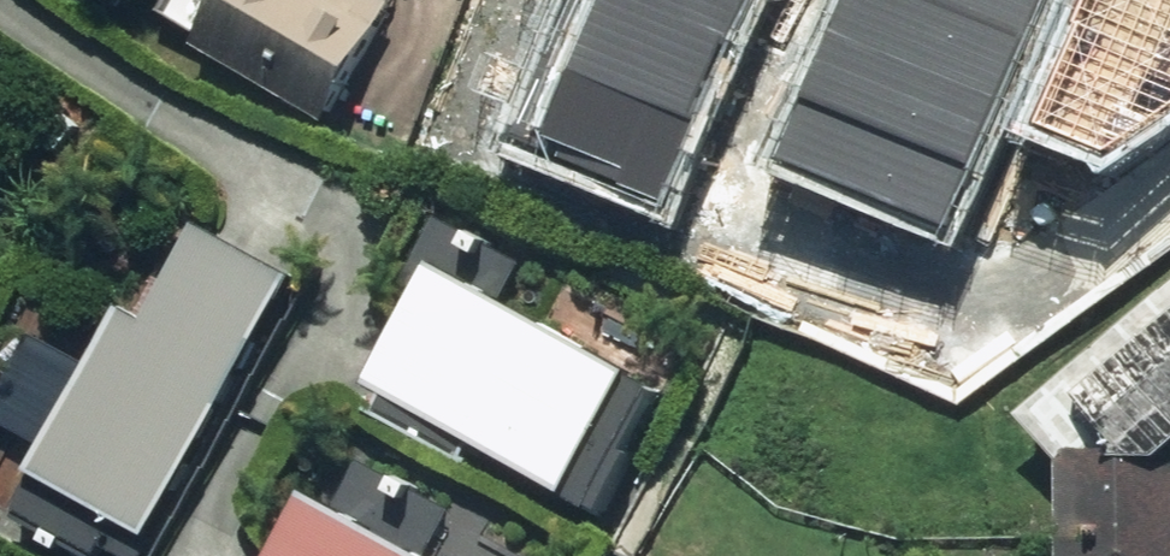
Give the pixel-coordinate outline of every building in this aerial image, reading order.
[(167,19),(333,117),(401,2),(397,0),(179,0),(167,19)] [(647,201),(735,0),(590,0),(525,148),(647,201)] [(782,164),(946,238),(1054,0),(856,0),(782,164)] [(1025,115),(1103,150),(1169,97),(1169,0),(1078,0),(1025,115)] [(161,541),(298,289),(182,227),(46,479),(161,541)] [(446,260),(374,378),(572,499),(649,373),(446,260)] [(1165,291),(1028,413),(1071,457),(1066,555),(1169,555),(1169,296),(1165,291)] [(307,492),(273,555),(428,555),(307,492)]
